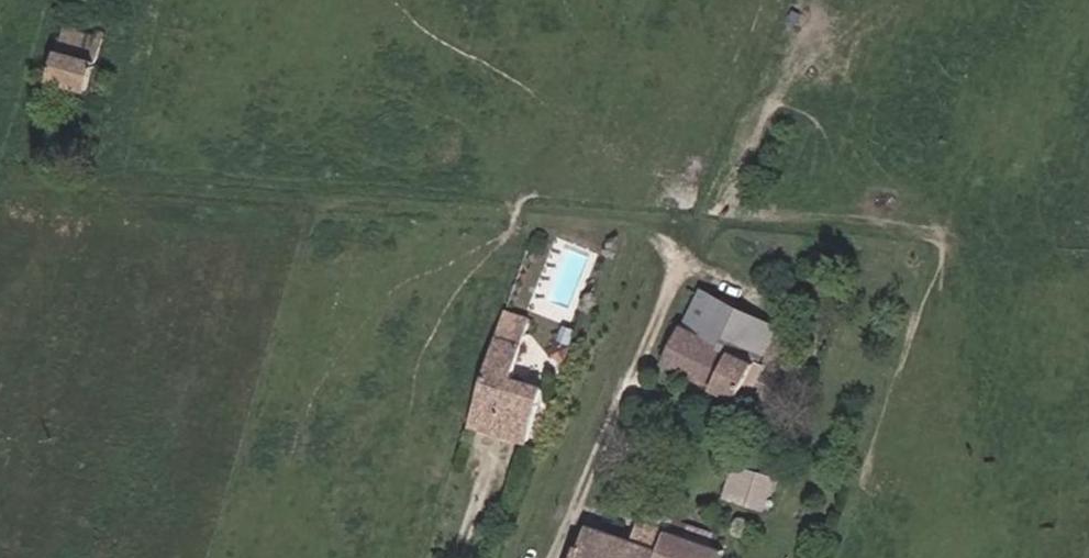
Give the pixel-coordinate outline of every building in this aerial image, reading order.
[(101,27),(94,25),(91,34),(59,27),(46,76),(85,85),(101,27)] [(702,296),(684,329),(758,366),(759,366),(777,332),(702,296)] [(528,314),(502,306),(467,423),(525,439),(542,383),(510,374),(528,314)] [(758,366),(684,329),(683,328),(681,327),(663,365),(743,406),(762,368),(759,366),(758,366)] [(548,349),(562,355),(567,342),(552,337),(548,349)] [(736,448),(719,501),(760,514),(777,461),(736,448)] [(720,549),(632,520),(626,541),(585,528),(576,557),(717,557),(720,549)]
